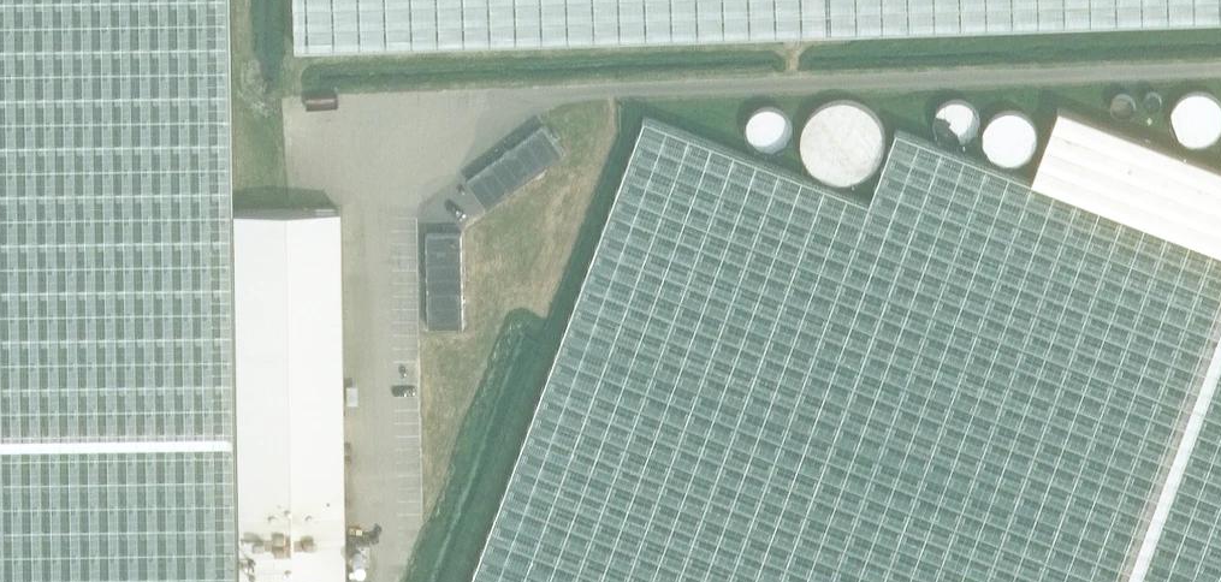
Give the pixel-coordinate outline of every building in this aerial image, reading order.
[(338,209),(230,210),(228,105),(226,0),(0,0),(0,581),(344,581),(338,209)] [(296,46),(1220,17),(1220,0),(294,0),(296,46)] [(1060,105),(1031,177),(897,128),(869,198),(644,117),(469,581),(1220,581),(1220,166),(1060,105)]
